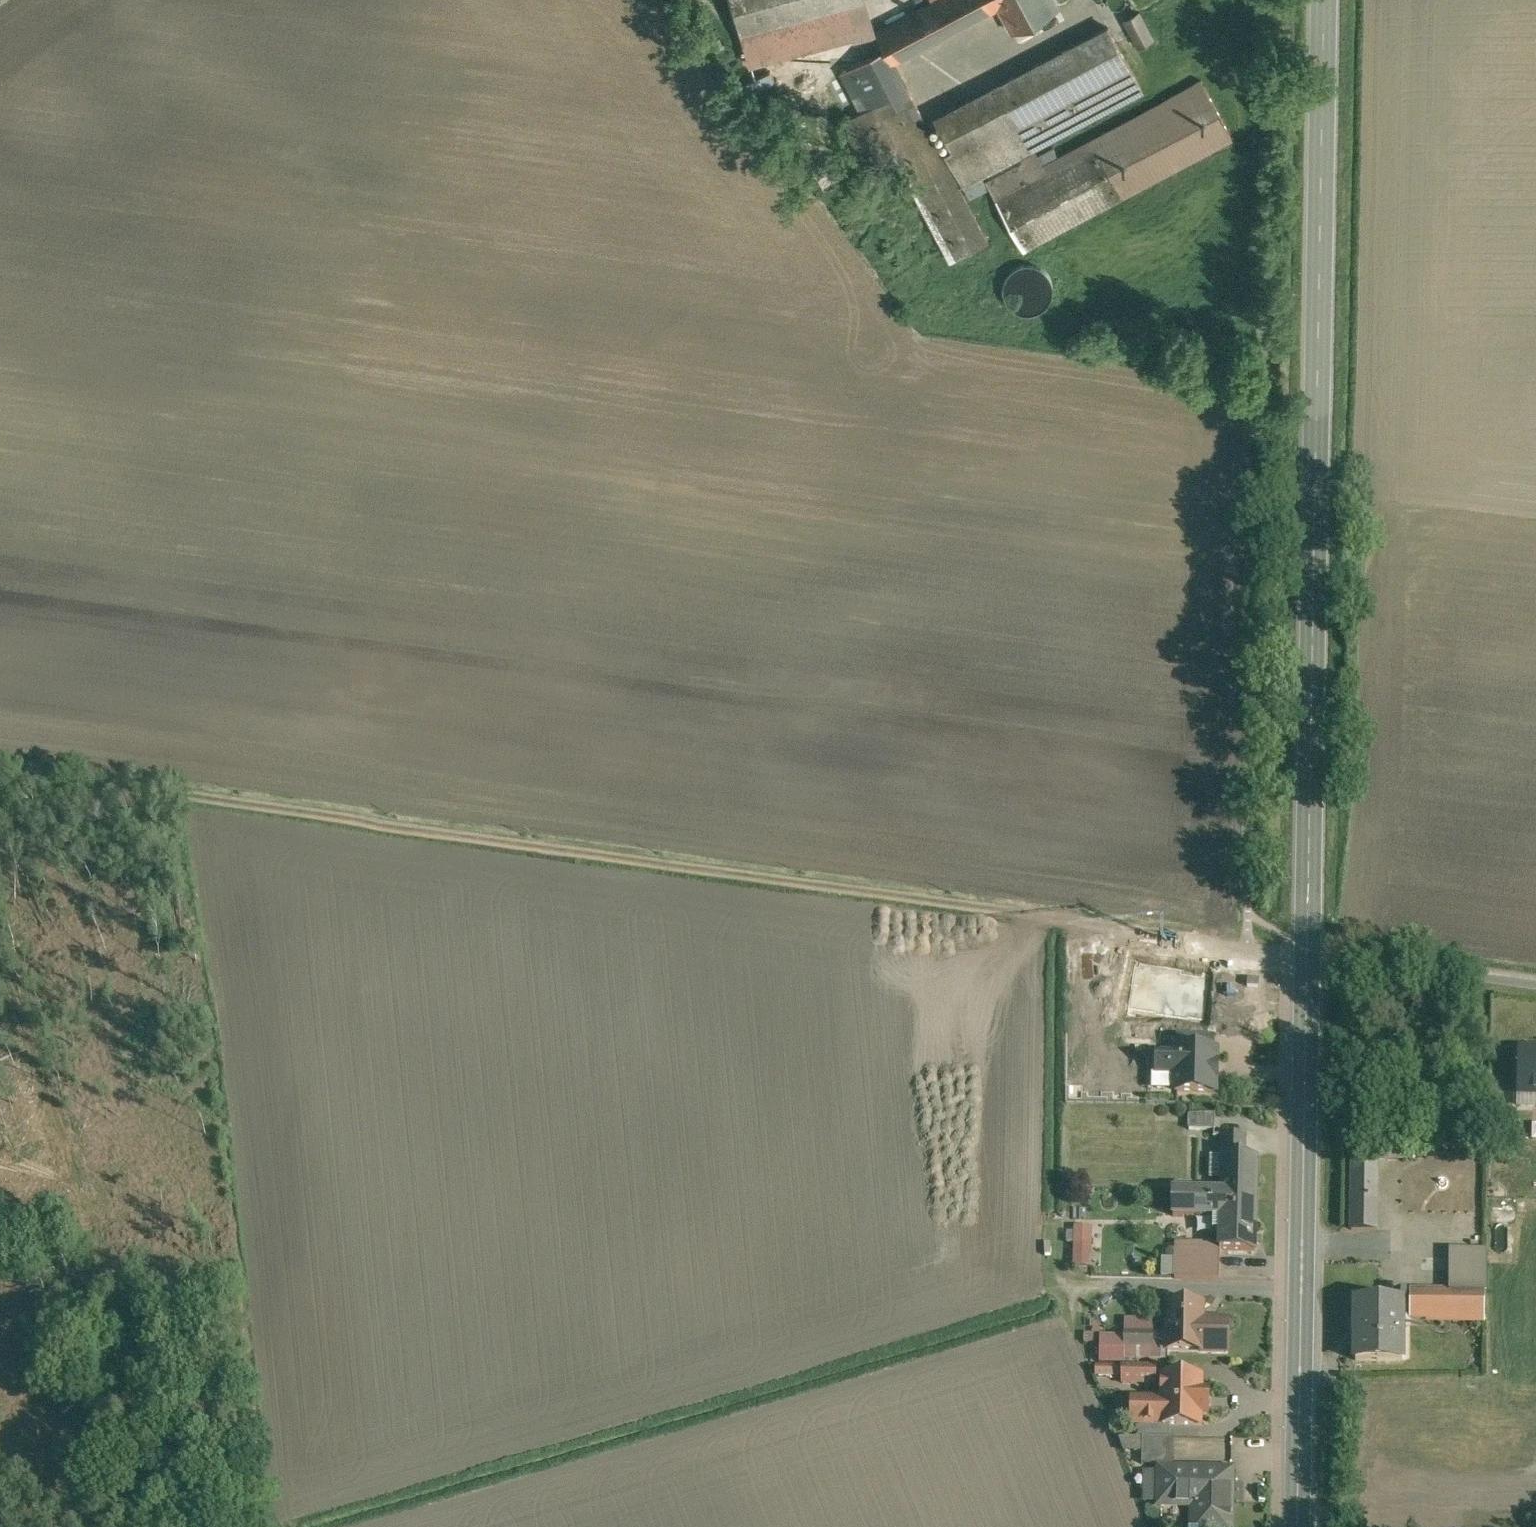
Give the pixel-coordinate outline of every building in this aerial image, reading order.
[(755,54),(876,22),(870,0),(741,0),(755,54)] [(874,24),(883,41),(836,66),(861,113),(878,104),(958,256),(991,239),(894,55),(998,0),(920,0),(874,24)] [(1063,0),(998,0),(1013,28),(1064,2),(1063,0)] [(1119,3),(1138,40),(1161,29),(1147,0),(1125,0),(1119,3)] [(1148,88),(1111,19),(939,110),(976,179),(986,174),(1042,144),(1148,88)] [(1232,137),(1199,76),(1048,156),(1042,144),(986,174),(1025,247),(1232,137)] [(1262,1041),(1263,982),(1228,981),(1228,1000),(1208,1000),(1208,965),(1176,964),(1176,965),(1155,965),(1155,988),(1176,988),(1175,1011),(1207,1011),(1207,1015),(1228,1015),(1228,1041),(1262,1041)] [(1132,1020),(1131,1044),(1163,1045),(1164,1022),(1132,1020)] [(1217,1057),(1176,1056),(1176,1061),(1158,1060),(1158,1080),(1176,1081),(1175,1098),(1216,1099),(1217,1057)] [(1518,1059),(1518,1100),(1535,1101),(1535,1059),(1518,1059)] [(1215,1121),(1189,1120),(1189,1136),(1215,1136),(1215,1121)] [(1255,1258),(1257,1163),(1245,1162),(1245,1144),(1223,1143),(1222,1200),(1191,1199),(1191,1193),(1174,1192),(1173,1223),(1220,1224),(1220,1257),(1255,1258)] [(1378,1153),(1353,1153),(1352,1238),(1377,1238),(1378,1153)] [(1485,1328),(1485,1257),(1449,1257),(1449,1300),(1411,1299),(1411,1311),(1357,1311),(1357,1348),(1355,1348),(1355,1368),(1402,1368),(1402,1367),(1397,1367),(1397,1333),(1411,1333),(1411,1328),(1485,1328)] [(1174,1285),(1219,1286),(1220,1262),(1175,1261),(1174,1285)] [(1125,1344),(1100,1343),(1100,1368),(1124,1369),(1124,1364),(1168,1365),(1168,1356),(1200,1356),(1200,1357),(1226,1358),(1227,1327),(1202,1327),(1203,1312),(1168,1312),(1167,1339),(1125,1338),(1125,1344)] [(1156,1390),(1156,1373),(1096,1372),(1096,1382),(1122,1382),(1122,1389),(1156,1390)] [(1201,1397),(1201,1384),(1163,1383),(1162,1407),(1133,1407),(1133,1429),(1162,1430),(1162,1431),(1200,1432),(1200,1419),(1207,1419),(1207,1397),(1201,1397)] [(1174,1472),(1174,1444),(1142,1444),(1142,1471),(1174,1472)] [(1160,1476),(1159,1511),(1160,1511),(1161,1507),(1193,1508),(1193,1526),(1231,1526),(1232,1477),(1160,1476)]
